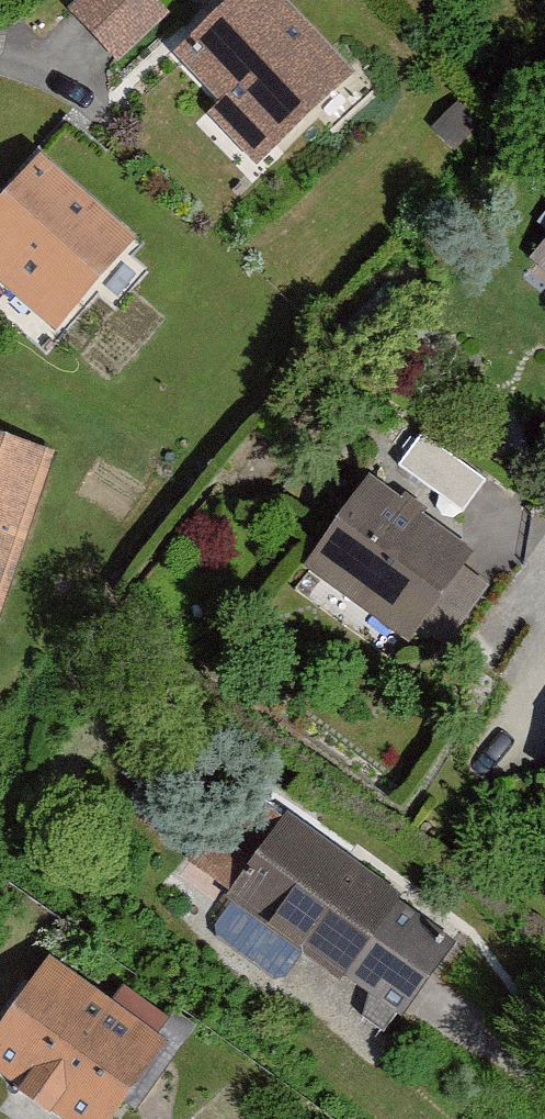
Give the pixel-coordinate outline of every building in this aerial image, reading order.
[(133,0),(73,0),(49,26),(109,82),(162,27),(133,0)] [(151,62),(271,197),(374,105),(281,0),(221,0),(151,62)] [(0,175),(0,304),(57,346),(132,242),(14,156),(0,175)] [(527,273),(544,289),(544,252),(527,273)] [(0,435),(0,592),(44,449),(0,435)] [(473,552),(369,475),(302,564),(407,642),(473,552)] [(460,938),(289,813),(229,894),(400,1020),(460,938)] [(50,957),(0,1027),(0,1071),(66,1118),(111,1118),(167,1041),(50,957)]
